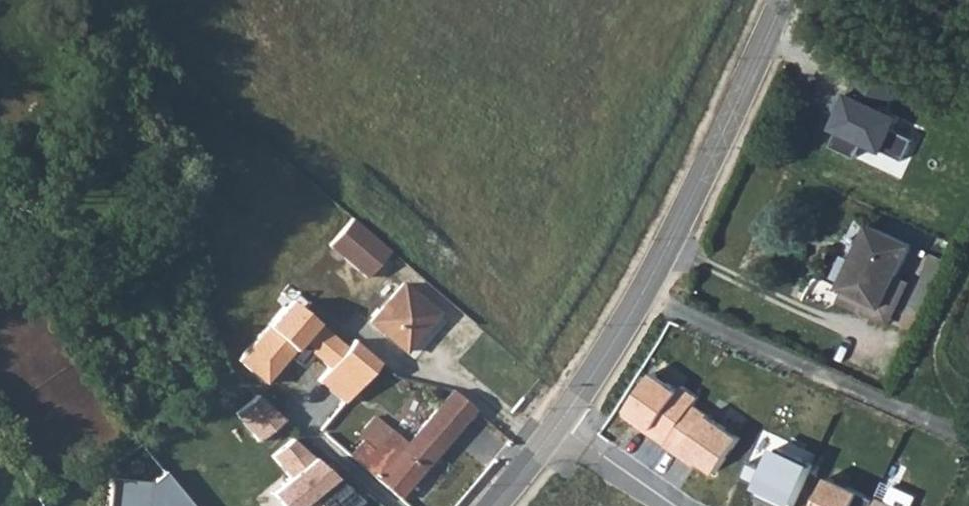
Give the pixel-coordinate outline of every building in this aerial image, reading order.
[(902,86),(864,68),(848,104),(853,106),(834,146),(859,158),(867,142),(907,160),(917,139),(897,129),(903,117),(890,111),(902,86)] [(366,278),(390,251),(353,219),(330,246),(366,278)] [(859,254),(864,257),(844,296),(882,315),(896,286),(912,255),(870,233),(859,254)] [(300,277),(274,308),(318,344),(344,314),(300,277)] [(439,311),(405,283),(374,319),(410,347),(439,311)] [(906,292),(896,286),(882,315),(844,296),(838,308),(886,332),(906,292)] [(653,433),(669,445),(697,405),(702,398),(686,386),(683,390),(657,373),(627,415),(644,427),(647,422),(656,428),(653,433)] [(307,395),(300,402),(297,403),(315,423),(329,410),(320,400),(329,390),(323,382),(318,386),(316,382),(307,395)] [(361,439),(348,453),(398,497),(477,403),(457,386),(408,442),(390,427),(372,447),(361,439)] [(265,391),(239,413),(262,441),(289,420),(265,391)] [(702,460),(720,472),(744,438),(697,405),(669,445),(685,456),(688,450),(702,460)] [(358,498),(303,433),(275,456),(292,475),(273,490),(286,505),(348,505),(358,498)] [(744,478),(763,487),(758,496),(767,500),(769,497),(775,500),(773,503),(780,505),(798,505),(817,465),(781,448),(770,471),(752,463),(744,478)] [(688,450),(685,456),(699,465),(702,460),(688,450)] [(108,505),(195,505),(168,472),(155,483),(113,476),(108,505)] [(879,500),(832,478),(819,505),(876,505),(879,500)] [(267,505),(283,505),(271,490),(261,498),(267,505)]
